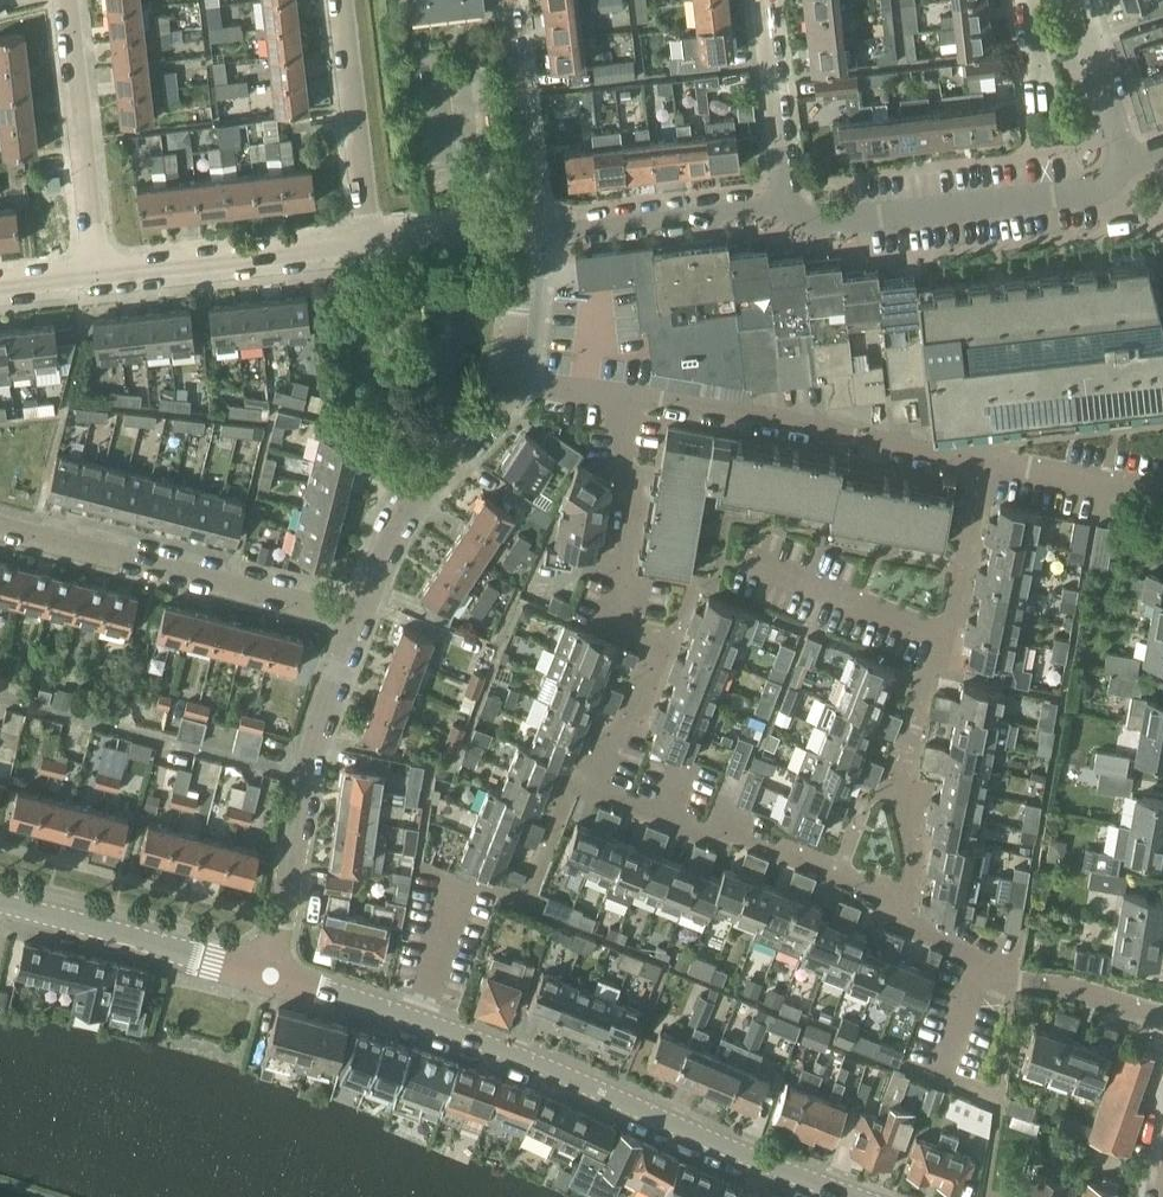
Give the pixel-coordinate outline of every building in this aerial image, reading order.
[(267,26),(299,22),(297,0),(264,0),(267,26)] [(412,19),(486,10),(484,0),(409,0),(412,19)] [(546,10),(579,6),(591,5),(590,0),(545,0),(546,10)] [(591,5),(592,12),(611,9),(610,2),(607,3),(606,0),(590,0),(591,5)] [(611,9),(625,8),(624,0),(606,0),(607,3),(610,2),(611,9)] [(698,25),(731,22),(729,0),(696,0),(698,25)] [(807,15),(840,11),(852,10),(851,0),(805,0),(807,15)] [(943,26),(989,21),(987,0),(954,0),(955,13),(941,14),(943,26)] [(1135,4),(1140,18),(1162,10),(1162,0),(1148,0),(1135,4)] [(901,4),(904,31),(913,29),(918,29),(915,2),(901,4)] [(646,3),(637,4),(639,21),(648,20),(646,3)] [(108,8),(111,35),(145,32),(142,4),(108,8)] [(546,10),(549,38),(582,34),(594,32),(593,21),(581,22),(579,6),(546,10)] [(882,7),(885,34),(894,33),(891,6),(882,7)] [(807,15),(810,42),(855,37),(853,21),(841,23),(840,11),(807,15)] [(156,14),(158,30),(172,29),(170,12),(156,14)] [(989,21),(943,26),(939,27),(940,41),(958,39),(960,53),(993,49),(989,21)] [(1153,24),(1162,58),(1162,21),(1153,24)] [(267,26),(270,55),(303,51),(299,22),(267,26)] [(731,22),(698,25),(699,35),(683,37),(685,56),(680,56),(682,70),(720,66),(719,52),(734,51),(731,22)] [(243,23),(226,24),(228,37),(244,36),(243,23)] [(228,37),(226,24),(210,26),(211,39),(228,37)] [(1153,24),(1120,34),(1146,119),(1156,116),(1162,114),(1162,58),(1153,24)] [(172,29),(158,30),(160,47),(174,45),(172,29)] [(913,29),(904,31),(907,59),(917,58),(913,29)] [(28,61),(25,32),(0,35),(0,64),(28,61)] [(111,35),(115,64),(148,60),(145,32),(111,35)] [(894,33),(885,34),(888,61),(897,60),(894,33)] [(582,34),(549,38),(553,67),(586,63),(582,34)] [(855,37),(810,42),(813,70),(858,65),(855,37)] [(270,55),(273,83),(306,79),(303,51),(270,55)] [(680,56),(670,57),(671,71),(682,70),(680,56)] [(115,64),(118,93),(151,89),(148,60),(115,64)] [(595,65),(597,80),(636,76),(634,60),(595,65)] [(970,90),(969,90),(975,137),(1003,134),(1001,120),(1012,119),(1010,100),(985,103),(983,90),(982,90),(982,89),(980,74),(994,73),(993,60),(967,63),(970,90)] [(31,89),(28,61),(0,64),(0,93),(31,89)] [(953,64),(939,66),(940,75),(954,74),(953,64)] [(940,75),(939,66),(925,67),(926,77),(940,75)] [(162,71),(164,87),(178,86),(176,69),(162,71)] [(899,70),(885,72),(886,82),(900,80),(899,70)] [(886,82),(885,72),(871,74),(872,83),(886,82)] [(695,77),(697,94),(709,93),(708,87),(721,86),(720,74),(695,77)] [(867,150),(861,102),(860,103),(857,74),(822,78),(823,91),(824,97),(846,95),(847,106),(849,105),(850,118),(834,120),(838,153),(867,150)] [(306,79),(273,83),(277,112),(309,108),(306,79)] [(673,79),(659,81),(660,91),(674,89),(673,79)] [(251,92),(249,80),(233,81),(234,94),(251,92)] [(229,82),(216,83),(218,96),(234,94),(233,81),(229,82)] [(178,86),(164,87),(166,104),(180,102),(178,86)] [(2,123),(35,119),(31,89),(0,93),(0,103),(2,123)] [(151,89),(118,93),(121,120),(154,117),(151,89)] [(583,90),(585,107),(595,106),(593,89),(583,90)] [(631,89),(621,90),(622,100),(632,99),(631,89)] [(942,93),(944,107),(948,140),(975,137),(969,90),(942,93)] [(709,93),(697,94),(699,111),(711,110),(709,93)] [(930,95),(915,96),(921,144),(948,140),(944,107),(931,109),(930,95)] [(903,112),(890,114),(894,147),(921,144),(915,96),(901,98),(903,112)] [(888,99),(861,102),(867,150),(894,147),(890,114),(888,99)] [(595,106),(585,107),(587,124),(597,122),(595,106)] [(266,119),(268,141),(280,139),(277,118),(266,119)] [(35,119),(2,123),(6,152),(38,148),(35,119)] [(678,121),(680,138),(683,170),(712,167),(708,134),(694,136),(692,120),(678,121)] [(637,143),(623,144),(627,177),(655,174),(651,141),(649,125),(635,126),(637,143)] [(737,131),(708,134),(712,167),(741,164),(737,131)] [(280,139),(282,156),(295,154),(293,138),(280,139)] [(680,138),(651,141),(655,174),(683,170),(680,138)] [(266,141),(268,158),(282,156),(280,139),(268,141),(266,141)] [(236,144),(222,146),(224,163),(238,161),(236,144)] [(623,144),(595,148),(599,180),(627,177),(623,144)] [(208,147),(210,164),(224,163),(222,146),(208,147)] [(599,180),(595,148),(566,151),(569,184),(599,180)] [(178,151),(164,152),(166,169),(180,168),(178,151)] [(150,154),(152,171),(166,169),(164,152),(150,154)] [(283,171),(287,204),(316,201),(313,168),(297,170),(295,154),(282,156),(283,171)] [(254,174),(258,207),(287,204),(283,171),(282,156),(268,158),(270,173),(254,174)] [(238,161),(224,163),(226,178),(229,211),(258,207),(254,174),(239,176),(238,161)] [(212,179),(197,181),(201,214),(229,211),(226,178),(224,163),(210,164),(212,179)] [(166,169),(152,171),(154,186),(138,188),(142,221),(171,217),(168,184),(166,169)] [(197,181),(168,184),(171,217),(201,214),(197,181)] [(0,208),(0,242),(20,240),(16,207),(0,208)] [(654,248),(579,256),(582,286),(636,280),(641,330),(648,330),(653,368),(670,371),(668,386),(702,391),(704,377),(745,384),(730,250),(729,241),(654,250),(654,248)] [(767,257),(768,257),(767,246),(730,250),(745,384),(752,385),(752,388),(781,385),(767,257)] [(804,265),(805,265),(804,253),(768,257),(767,257),(781,385),(817,381),(804,265)] [(853,367),(848,326),(841,273),(843,272),(841,261),(805,265),(804,265),(817,381),(824,380),(826,403),(856,400),(853,367)] [(931,420),(933,434),(1162,409),(1162,323),(1160,311),(1147,261),(1105,266),(1098,267),(1066,271),(1059,271),(934,285),(918,287),(931,420)] [(848,326),(884,322),(879,280),(880,279),(879,268),(843,272),(841,273),(848,326)] [(921,421),(931,420),(918,287),(917,275),(880,279),(879,280),(884,322),(886,341),(887,341),(892,384),(903,383),(905,394),(918,393),(921,421)] [(308,296),(283,299),(287,337),(312,335),(308,296)] [(283,299),(259,301),(263,340),(287,337),(283,299)] [(259,301),(235,304),(239,343),(263,340),(259,301)] [(239,343),(235,304),(210,307),(214,345),(239,343)] [(191,309),(166,311),(170,350),(196,348),(191,309)] [(166,311),(142,314),(147,353),(170,350),(166,311)] [(142,314),(119,317),(123,356),(147,353),(142,314)] [(123,356),(119,317),(94,319),(98,358),(123,356)] [(55,323),(31,326),(35,365),(59,362),(59,360),(72,358),(76,340),(74,326),(56,328),(55,323)] [(31,326),(7,328),(12,377),(36,374),(35,365),(31,326)] [(13,379),(12,377),(7,328),(0,329),(0,380),(13,379)] [(866,335),(851,337),(853,352),(868,351),(866,335)] [(882,364),(853,367),(856,400),(886,397),(882,364)] [(110,401),(125,403),(127,392),(111,390),(110,401)] [(274,400),(289,403),(291,394),(277,390),(274,400)] [(127,392),(125,403),(141,404),(142,393),(127,392)] [(312,393),(308,408),(328,414),(327,396),(312,393)] [(291,394),(289,403),(304,407),(306,397),(291,394)] [(159,406),(174,408),(175,397),(160,395),(159,406)] [(175,397),(174,408),(190,410),(191,399),(175,397)] [(338,399),(330,400),(330,408),(339,407),(338,399)] [(54,401),(39,402),(40,413),(55,411),(54,401)] [(40,413),(39,402),(23,404),(25,414),(40,413)] [(230,414),(245,416),(246,405),(231,403),(230,414)] [(0,406),(0,417),(8,416),(7,405),(0,406)] [(246,405),(245,416),(261,418),(268,418),(269,407),(262,407),(246,405)] [(77,417),(93,419),(94,408),(78,406),(77,417)] [(94,408),(93,419),(108,421),(109,410),(94,408)] [(278,410),(275,422),(271,438),(282,441),(286,426),(289,425),(295,427),(300,426),(302,416),(278,410)] [(126,423),(142,424),(143,413),(127,412),(126,423)] [(143,413),(142,424),(157,426),(158,415),(143,413)] [(176,428),(191,429),(192,419),(177,417),(176,428)] [(192,419),(191,429),(207,431),(208,420),(192,419)] [(224,433),(239,435),(240,424),(225,422),(224,433)] [(240,424),(239,435),(236,447),(247,450),(250,436),(255,436),(256,425),(240,424)] [(669,426),(660,478),(705,486),(720,489),(721,489),(729,442),(730,443),(731,437),(669,426)] [(504,468),(526,482),(526,481),(538,488),(549,470),(548,465),(540,460),(547,450),(553,454),(554,452),(574,464),(582,452),(550,431),(542,444),(526,434),(504,468)] [(320,435),(314,459),(352,469),(358,444),(320,435)] [(757,447),(730,443),(729,442),(721,489),(720,489),(718,503),(748,508),(751,495),(749,495),(757,447)] [(785,452),(757,447),(749,495),(751,495),(777,500),(785,452)] [(266,456),(263,471),(273,474),(277,459),(279,459),(288,458),(290,453),(268,448),(266,456)] [(813,457),(785,452),(777,500),(806,505),(813,457)] [(48,491),(72,497),(82,459),(58,453),(48,491)] [(843,462),(813,457),(806,505),(832,509),(834,510),(839,474),(841,474),(843,462)] [(82,459),(72,497),(96,503),(106,465),(82,459)] [(314,459),(308,483),(346,492),(352,469),(314,459)] [(611,486),(579,464),(560,506),(562,507),(555,547),(547,546),(544,561),(572,566),(575,552),(599,556),(611,486)] [(130,471),(106,465),(96,503),(120,510),(130,471)] [(153,477),(130,471),(120,510),(143,516),(153,477)] [(273,474),(263,471),(259,486),(269,489),(273,474)] [(868,479),(841,474),(839,474),(834,510),(832,509),(830,520),(860,526),(868,479)] [(941,492),(924,488),(916,536),(945,541),(955,476),(944,474),(941,492)] [(177,484),(153,477),(143,516),(167,522),(177,484)] [(660,478),(655,507),(700,514),(705,486),(660,478)] [(896,484),(868,479),(860,526),(888,531),(896,484)] [(308,483),(302,506),(340,516),(346,492),(308,483)] [(167,522),(190,528),(200,490),(177,484),(167,522)] [(924,488),(896,484),(888,531),(916,536),(924,488)] [(190,528),(213,534),(223,496),(200,490),(190,528)] [(246,502),(223,496),(213,534),(236,540),(246,502)] [(485,496),(469,521),(497,539),(513,514),(485,496)] [(254,504),(251,518),(261,521),(265,506),(254,504)] [(990,519),(988,530),(1036,540),(1042,513),(1000,505),(997,520),(990,519)] [(302,506),(296,529),(334,539),(340,516),(302,506)] [(655,507),(650,535),(695,543),(700,514),(655,507)] [(261,521),(251,518),(247,533),(257,535),(258,531),(261,521)] [(1075,520),(1070,547),(1085,549),(1089,522),(1075,520)] [(469,521),(454,544),(482,562),(497,539),(469,521)] [(1097,524),(1090,567),(1107,569),(1114,527),(1097,524)] [(334,539),(296,529),(289,554),(328,564),(334,539)] [(993,543),(990,556),(1031,565),(1036,566),(1041,541),(1036,540),(988,530),(986,541),(993,543)] [(532,542),(520,534),(511,548),(523,556),(532,542)] [(650,535),(645,565),(690,573),(695,543),(650,535)] [(263,544),(260,558),(273,561),(276,548),(263,544)] [(454,544),(439,568),(466,586),(482,562),(454,544)] [(1085,549),(1070,547),(1069,557),(1083,559),(1085,549)] [(523,556),(511,548),(502,562),(514,570),(516,566),(523,570),(530,560),(523,556)] [(980,569),(978,580),(1026,590),(1031,565),(990,556),(987,570),(980,569)] [(17,604),(26,568),(0,562),(0,599),(17,604)] [(17,604),(44,611),(53,575),(26,568),(17,604)] [(466,586),(439,568),(423,593),(432,599),(427,613),(450,623),(454,612),(451,610),(466,586)] [(1150,628),(1162,630),(1162,576),(1148,573),(1147,577),(1122,572),(1119,591),(1156,597),(1150,628)] [(44,611),(72,618),(81,582),(53,575),(44,611)] [(982,592),(980,606),(1021,615),(1026,590),(978,580),(976,591),(982,592)] [(490,581),(481,595),(492,603),(501,589),(490,581)] [(72,618),(99,625),(108,589),(81,582),(72,618)] [(1063,585),(1061,597),(1076,599),(1078,588),(1063,585)] [(533,601),(545,605),(563,613),(568,599),(550,592),(538,587),(533,601)] [(108,589),(99,625),(128,632),(137,597),(108,589)] [(492,603),(481,595),(471,609),(483,617),(492,603)] [(696,608),(692,619),(739,637),(750,641),(759,617),(749,613),(709,597),(703,611),(696,608)] [(1076,599),(1061,597),(1059,608),(1074,610),(1076,599)] [(157,634),(186,641),(193,611),(165,603),(157,634)] [(522,605),(518,616),(529,621),(533,610),(522,605)] [(970,619),(968,630),(1016,640),(1021,615),(980,606),(977,621),(970,619)] [(186,641),(213,648),(220,617),(193,611),(186,641)] [(213,648),(240,655),(247,624),(220,617),(213,648)] [(695,633),(690,646),(730,661),(739,637),(692,619),(688,630),(695,633)] [(567,623),(557,648),(608,668),(613,655),(634,664),(639,652),(567,623)] [(240,655),(267,662),(274,631),(247,624),(240,655)] [(434,637),(404,626),(394,651),(424,662),(434,637)] [(1150,628),(1145,658),(1162,661),(1162,630),(1150,628)] [(1016,640),(968,630),(965,642),(972,643),(969,657),(991,661),(988,676),(1029,685),(1032,668),(1023,666),(1028,643),(1016,640)] [(274,631),(267,662),(295,669),(303,638),(274,631)] [(808,636),(799,660),(809,664),(811,665),(821,641),(808,636)] [(1054,636),(1052,647),(1068,650),(1070,639),(1054,636)] [(782,642),(778,652),(791,658),(795,648),(782,642)] [(678,656),(674,666),(721,685),(730,661),(690,646),(685,659),(678,656)] [(1068,650),(1052,647),(1050,659),(1066,661),(1068,650)] [(548,672),(559,676),(620,700),(624,690),(603,681),(608,668),(557,648),(548,672)] [(1104,669),(1111,671),(1137,676),(1141,657),(1108,650),(1104,669)] [(394,651),(384,678),(414,690),(424,662),(394,651)] [(8,652),(2,678),(15,681),(21,656),(8,652)] [(791,658),(778,652),(774,663),(787,668),(791,658)] [(855,654),(846,678),(886,693),(891,680),(898,683),(902,672),(855,654)] [(799,660),(789,683),(799,687),(809,664),(799,660)] [(677,680),(672,693),(711,708),(721,685),(674,666),(670,677),(677,680)] [(474,668),(470,679),(482,684),(486,673),(474,668)] [(1107,689),(1134,694),(1135,693),(1140,694),(1144,676),(1139,675),(1139,676),(1137,676),(1111,671),(1107,689)] [(828,698),(836,702),(899,726),(903,715),(881,706),(886,693),(846,678),(837,674),(828,698)] [(559,676),(549,700),(589,715),(594,703),(615,711),(620,700),(559,676)] [(767,676),(758,699),(772,705),(781,682),(767,676)] [(384,678),(375,704),(404,716),(414,690),(384,678)] [(482,684),(470,679),(466,690),(478,695),(482,684)] [(38,701),(50,704),(54,689),(56,683),(43,680),(38,701)] [(799,687),(789,683),(780,707),(790,711),(799,687)] [(937,692),(935,704),(1000,717),(1006,691),(965,683),(962,697),(937,692)] [(54,689),(50,704),(70,709),(74,692),(59,688),(58,691),(54,689)] [(158,704),(169,707),(172,695),(161,692),(158,704)] [(503,697),(488,692),(484,702),(499,707),(503,697)] [(659,703),(655,714),(702,732),(711,708),(672,693),(666,706),(659,703)] [(1142,726),(1162,730),(1162,698),(1140,694),(1135,693),(1134,694),(1129,724),(1142,726)] [(772,705),(758,699),(753,710),(768,716),(772,705)] [(86,700),(83,712),(108,719),(111,706),(86,700)] [(549,700),(540,723),(586,742),(590,731),(584,728),(589,715),(549,700)] [(188,701),(184,715),(196,718),(200,704),(188,701)] [(495,719),(499,707),(484,702),(480,713),(495,719)] [(836,702),(827,726),(867,741),(872,728),(894,737),(899,726),(836,702)] [(200,704),(196,718),(207,721),(208,718),(211,707),(200,704)] [(394,743),(404,716),(375,704),(364,732),(394,743)] [(956,720),(954,734),(995,742),(1000,717),(935,704),(932,715),(956,720)] [(778,711),(775,720),(786,725),(789,715),(778,711)] [(244,713),(240,727),(251,730),(255,716),(244,713)] [(702,732),(655,714),(651,724),(658,727),(653,742),(692,757),(702,732)] [(196,718),(184,715),(179,737),(202,743),(207,721),(196,718)] [(1041,715),(1039,724),(1054,727),(1056,717),(1041,715)] [(255,716),(251,730),(263,733),(263,731),(264,729),(266,719),(255,716)] [(756,716),(753,724),(763,728),(766,720),(756,716)] [(266,719),(264,729),(275,732),(278,722),(266,719)] [(454,721),(449,732),(461,737),(466,726),(454,721)] [(540,723),(531,746),(530,747),(559,758),(558,760),(570,764),(575,750),(582,753),(586,742),(540,723)] [(827,726),(818,749),(880,773),(884,763),(862,754),(867,741),(827,726)] [(1041,726),(1037,750),(1050,753),(1054,728),(1041,726)] [(1142,726),(1136,757),(1162,762),(1162,730),(1142,726)] [(240,727),(237,739),(260,745),(263,733),(251,730),(240,727)] [(781,735),(770,731),(765,745),(775,749),(781,735)] [(461,737),(449,732),(445,743),(457,748),(461,737)] [(927,743),(924,754),(990,767),(995,742),(954,734),(951,748),(927,743)] [(739,735),(736,745),(749,750),(753,740),(739,735)] [(237,739),(234,751),(257,757),(260,745),(237,739)] [(470,740),(466,750),(481,755),(485,745),(470,740)] [(520,742),(510,767),(555,785),(560,774),(553,772),(558,760),(559,758),(530,747),(531,746),(520,742)] [(749,750),(736,745),(726,770),(740,775),(749,750)] [(807,745),(797,770),(837,785),(837,786),(848,791),(854,776),(876,784),(880,773),(818,749),(807,745)] [(1094,767),(1101,769),(1126,773),(1130,755),(1097,749),(1094,767)] [(481,755),(466,750),(462,761),(476,767),(481,755)] [(55,759),(52,773),(63,776),(67,761),(68,757),(57,754),(56,759),(55,759)] [(946,770),(943,784),(985,793),(990,767),(924,754),(922,765),(946,770)] [(40,770),(52,773),(55,759),(44,756),(40,770)] [(171,804),(183,807),(186,792),(188,787),(192,769),(181,766),(175,789),(171,804)] [(751,766),(746,777),(760,782),(764,771),(751,766)] [(347,767),(343,792),(379,797),(379,799),(405,803),(406,792),(380,788),(382,772),(347,767)] [(510,767),(501,790),(529,802),(529,803),(539,807),(545,794),(551,796),(555,785),(510,767)] [(94,784),(106,787),(109,772),(98,769),(94,784)] [(1101,769),(1098,787),(1130,793),(1134,774),(1126,773),(1101,769)] [(797,770),(788,793),(835,811),(840,800),(832,797),(837,786),(837,785),(797,770)] [(109,772),(106,787),(117,790),(121,775),(109,772)] [(760,782),(746,777),(737,802),(750,807),(760,782)] [(248,781),(242,805),(255,809),(261,785),(248,781)] [(406,792),(405,803),(418,804),(421,785),(408,783),(406,792)] [(932,797),(930,808),(980,818),(985,793),(943,784),(940,799),(932,797)] [(490,785),(480,810),(541,835),(545,824),(524,815),(529,803),(529,802),(501,790),(490,785)] [(186,792),(183,807),(194,810),(198,795),(199,790),(188,787),(186,792)] [(10,818),(38,825),(46,795),(18,788),(10,818)] [(431,802),(438,803),(439,792),(432,791),(431,802)] [(343,792),(340,816),(375,821),(377,810),(403,814),(405,803),(379,799),(379,797),(343,792)] [(150,793),(147,806),(157,808),(160,795),(150,793)] [(835,811),(788,793),(779,818),(818,834),(824,820),(831,822),(835,811)] [(38,825),(65,832),(73,802),(46,795),(38,825)] [(1131,825),(1162,831),(1162,799),(1137,795),(1131,825)] [(65,832),(92,839),(100,809),(73,802),(65,832)] [(1027,802),(1023,827),(1037,830),(1041,804),(1027,802)] [(225,817),(236,820),(240,806),(229,803),(225,817)] [(240,806),(236,820),(248,823),(252,809),(240,806)] [(562,862),(587,871),(611,810),(600,806),(591,827),(577,822),(562,862)] [(932,835),(943,838),(943,837),(975,843),(975,842),(980,818),(930,808),(928,820),(935,821),(932,835)] [(100,809),(92,839),(120,846),(128,816),(100,809)] [(541,835),(480,810),(471,834),(510,850),(515,837),(537,845),(541,835)] [(587,871),(611,881),(626,841),(612,836),(621,814),(611,810),(587,871)] [(340,816),(337,840),(385,847),(387,832),(374,831),(375,821),(340,816)] [(142,852),(170,859),(177,828),(149,821),(142,852)] [(1092,868),(1116,872),(1119,854),(1162,862),(1162,861),(1162,831),(1131,825),(1120,823),(1114,852),(1087,847),(1083,866),(1092,867),(1092,868)] [(631,901),(635,890),(659,828),(648,824),(639,846),(626,841),(611,881),(606,892),(631,901)] [(1037,830),(1023,827),(1021,838),(1035,840),(1037,830)] [(170,859),(196,866),(204,835),(177,828),(170,859)] [(635,890),(659,899),(674,859),(661,854),(669,832),(659,828),(635,890)] [(460,859),(477,866),(521,883),(526,871),(504,863),(510,850),(471,834),(460,859)] [(196,866),(223,872),(231,842),(204,835),(196,866)] [(934,848),(932,859),(981,870),(986,844),(975,842),(975,843),(943,837),(943,838),(941,849),(934,848)] [(1056,839),(1053,854),(1064,856),(1067,841),(1056,839)] [(385,847),(337,840),(333,865),(369,870),(369,867),(382,869),(385,847)] [(405,841),(403,851),(416,853),(417,843),(405,841)] [(231,842),(223,872),(251,880),(259,849),(231,842)] [(659,899),(683,908),(707,847),(696,842),(687,864),(674,859),(659,899)] [(707,918),(711,907),(711,906),(721,878),(708,873),(717,851),(707,847),(683,908),(707,918)] [(711,907),(735,916),(758,854),(748,850),(739,872),(725,867),(721,878),(711,906),(711,907)] [(735,916),(759,925),(774,886),(760,880),(769,858),(758,854),(735,916)] [(472,878),(477,866),(460,859),(455,872),(472,878)] [(936,873),(933,886),(976,895),(981,870),(932,859),(929,871),(936,873)] [(1016,866),(1014,876),(1028,879),(1030,868),(1016,866)] [(756,936),(778,945),(806,873),(795,868),(787,891),(774,886),(759,925),(760,925),(756,936)] [(1118,924),(1162,932),(1162,898),(1125,892),(1128,874),(1116,872),(1092,868),(1089,886),(1124,892),(1118,924)] [(396,891),(394,902),(406,904),(408,894),(410,884),(412,874),(394,870),(392,882),(398,883),(396,891)] [(318,944),(338,949),(347,913),(351,895),(354,877),(355,876),(328,872),(326,888),(331,889),(325,915),(322,915),(320,923),(323,923),(318,944)] [(803,954),(804,955),(819,915),(823,905),(808,899),(817,877),(806,873),(778,945),(803,954)] [(1014,876),(1010,903),(1024,905),(1028,879),(1014,876)] [(364,879),(354,877),(351,895),(361,897),(364,879)] [(976,895),(933,886),(930,900),(923,899),(921,913),(928,914),(928,915),(984,927),(985,925),(984,925),(986,913),(973,911),(976,895)] [(572,905),(549,896),(544,909),(567,918),(572,905)] [(804,955),(828,964),(851,903),(840,899),(832,921),(819,915),(804,955)] [(351,952),(361,954),(373,901),(368,900),(364,917),(347,913),(338,949),(344,950),(343,953),(351,954),(351,952)] [(373,901),(361,954),(382,959),(387,938),(388,939),(390,931),(388,930),(390,924),(401,926),(407,905),(406,904),(394,902),(387,900),(386,904),(373,901)] [(828,964),(851,973),(852,973),(863,945),(864,946),(868,934),(853,929),(862,907),(851,903),(828,964)] [(1024,905),(1010,903),(1009,903),(1005,929),(1019,932),(1024,905)] [(584,911),(585,909),(574,905),(569,919),(592,928),(597,916),(584,911)] [(1118,924),(1113,956),(1159,964),(1162,942),(1162,932),(1118,924)] [(608,934),(616,937),(620,929),(611,925),(608,934)] [(847,985),(872,994),(895,933),(884,928),(876,950),(864,946),(863,945),(852,973),(851,973),(847,985)] [(620,929),(616,937),(626,941),(629,933),(620,929)] [(570,945),(581,949),(586,935),(576,931),(570,945)] [(872,994),(895,1003),(910,964),(896,959),(905,936),(895,933),(872,994)] [(586,935),(581,949),(592,953),(597,939),(586,935)] [(106,1014),(107,1014),(108,1011),(119,964),(26,942),(18,974),(78,988),(74,1008),(106,1015),(106,1014)] [(655,953),(664,956),(667,950),(668,948),(659,944),(655,953)] [(910,964),(895,1003),(921,1013),(944,951),(931,946),(923,969),(910,964)] [(1073,968),(1105,972),(1108,953),(1078,947),(1073,968)] [(676,964),(687,968),(692,955),(693,953),(682,948),(676,964)] [(618,964),(629,968),(634,954),(624,950),(618,964)] [(634,954),(629,968),(639,972),(645,958),(634,954)] [(692,955),(687,968),(701,974),(706,960),(692,955)] [(494,956),(477,1005),(508,1015),(519,983),(527,986),(534,965),(514,958),(512,962),(494,956)] [(154,972),(119,964),(108,1011),(129,1016),(126,1028),(140,1031),(145,1011),(139,1010),(145,983),(151,985),(154,972)] [(716,966),(711,978),(723,983),(728,971),(716,966)] [(540,1024),(551,1028),(569,981),(544,972),(529,1011),(543,1016),(540,1024)] [(748,976),(742,991),(742,992),(758,998),(764,982),(748,976)] [(565,1025),(578,1030),(593,991),(569,981),(551,1028),(562,1033),(565,1025)] [(766,1001),(783,1008),(786,1000),(789,993),(772,986),(766,1001)] [(589,1042),(599,1046),(617,1000),(593,991),(578,1030),(591,1035),(589,1042)] [(695,1008),(710,1014),(716,1000),(701,994),(695,1008)] [(617,1000),(599,1046),(609,1050),(611,1043),(626,1049),(641,1009),(617,1000)] [(786,1000),(783,1008),(782,1011),(801,1018),(805,1007),(786,1000)] [(306,1069),(320,1019),(279,1008),(260,1074),(271,1078),(274,1066),(291,1071),(293,1066),(306,1069)] [(696,1025),(704,1028),(710,1014),(695,1008),(689,1022),(696,1025)] [(822,1008),(819,1017),(830,1021),(833,1013),(822,1008)] [(766,1009),(761,1019),(769,1022),(767,1027),(796,1040),(802,1025),(766,1009)] [(1023,1067),(1049,1076),(1070,1012),(1059,1009),(1051,1032),(1037,1027),(1023,1067)] [(1049,1076),(1073,1084),(1086,1044),(1073,1040),(1081,1016),(1070,1012),(1049,1076)] [(835,1039),(852,1046),(857,1032),(862,1020),(845,1013),(835,1039)] [(754,1016),(748,1030),(763,1036),(767,1027),(769,1022),(761,1019),(754,1016)] [(348,1027),(320,1019),(306,1069),(334,1077),(342,1050),(347,1051),(343,1063),(355,1031),(348,1029),(348,1027)] [(800,1044),(814,1049),(821,1028),(808,1023),(800,1044)] [(676,1074),(702,1085),(716,1054),(703,1048),(710,1031),(704,1028),(696,1025),(689,1043),(676,1074)] [(1086,1044),(1073,1084),(1098,1093),(1119,1029),(1108,1025),(1100,1049),(1086,1044)] [(357,1028),(340,1073),(340,1074),(342,1075),(342,1074),(366,1083),(366,1084),(367,1084),(384,1037),(383,1038),(359,1029),(357,1028)] [(821,1028),(814,1049),(825,1053),(833,1033),(821,1028)] [(742,1044),(749,1048),(757,1051),(763,1036),(748,1030),(742,1044)] [(648,1062),(676,1074),(689,1043),(661,1031),(648,1062)] [(852,1046),(875,1055),(880,1041),(857,1032),(852,1046)] [(716,1054),(702,1085),(729,1096),(749,1048),(742,1044),(723,1036),(716,1054)] [(392,1092),(394,1093),(394,1092),(411,1048),(411,1047),(410,1046),(409,1046),(385,1037),(384,1037),(367,1084),(368,1084),(368,1083),(393,1092),(392,1092)] [(880,1041),(875,1055),(899,1064),(904,1050),(880,1041)] [(1121,1043),(1117,1057),(1149,1068),(1153,1054),(1121,1043)] [(423,1105),(442,1112),(459,1063),(412,1046),(395,1095),(391,1104),(419,1114),(423,1105)] [(749,1048),(729,1096),(756,1108),(769,1076),(767,1075),(768,1072),(757,1067),(763,1053),(757,1051),(749,1048)] [(1117,1057),(1112,1070),(1144,1081),(1149,1068),(1117,1057)] [(442,1112),(462,1121),(480,1070),(459,1063),(442,1112)] [(842,1065),(836,1079),(844,1082),(850,1068),(842,1065)] [(865,1156),(871,1158),(891,1102),(884,1100),(896,1070),(883,1065),(878,1081),(884,1083),(882,1089),(886,1091),(877,1114),(861,1109),(855,1124),(860,1126),(851,1150),(857,1153),(858,1156),(862,1157),(865,1156)] [(773,1119),(792,1127),(814,1070),(804,1066),(798,1081),(802,1083),(801,1086),(788,1081),(773,1119)] [(462,1121),(481,1129),(500,1078),(480,1070),(462,1121)] [(792,1127),(815,1136),(829,1097),(812,1090),(813,1087),(817,1088),(823,1074),(814,1070),(792,1127)] [(891,1102),(871,1158),(876,1160),(878,1163),(883,1164),(885,1163),(892,1165),(901,1139),(905,1141),(915,1111),(896,1104),(907,1074),(896,1070),(884,1100),(891,1102)] [(1112,1070),(1108,1084),(1139,1095),(1144,1081),(1112,1070)] [(484,1124),(505,1133),(510,1117),(522,1086),(500,1078),(481,1129),(482,1129),(484,1124)] [(829,1097),(815,1136),(832,1142),(847,1104),(834,1099),(836,1095),(840,1097),(846,1082),(844,1082),(836,1079),(829,1097)] [(944,1088),(932,1084),(924,1110),(936,1114),(944,1088)] [(1108,1084),(1103,1097),(1135,1108),(1139,1095),(1108,1084)] [(510,1123),(525,1130),(541,1093),(522,1086),(510,1117),(505,1133),(510,1123)] [(859,1092),(855,1101),(864,1104),(867,1095),(859,1092)] [(541,1093),(525,1130),(555,1143),(550,1154),(572,1164),(579,1147),(603,1157),(616,1127),(568,1103),(541,1093)] [(946,1112),(956,1117),(963,1098),(955,1094),(946,1112)] [(1013,1114),(1010,1124),(1036,1133),(1040,1123),(1033,1120),(1038,1106),(1012,1097),(1007,1112),(1013,1114)] [(1103,1097),(1098,1111),(1139,1125),(1144,1111),(1135,1108),(1103,1097)] [(963,1098),(956,1117),(960,1118),(958,1122),(989,1136),(992,1112),(963,1098)] [(1093,1125),(1089,1138),(1130,1152),(1139,1125),(1098,1111),(1093,1125)] [(1093,1125),(1062,1115),(1058,1128),(1089,1138),(1093,1125)] [(629,1166),(641,1140),(622,1131),(607,1164),(595,1191),(609,1196),(615,1196),(624,1178),(629,1166)] [(924,1178),(934,1181),(950,1134),(942,1131),(937,1144),(917,1137),(911,1152),(914,1153),(908,1171),(914,1174),(916,1176),(921,1178),(924,1178)] [(950,1134),(934,1181),(945,1185),(946,1187),(951,1189),(955,1189),(960,1190),(967,1172),(970,1173),(975,1158),(954,1150),(958,1137),(950,1134)] [(1068,1148),(1089,1155),(1094,1141),(1072,1134),(1068,1148)] [(680,1160),(641,1140),(629,1166),(650,1178),(648,1182),(657,1186),(652,1196),(662,1196),(680,1160)] [(740,1186),(680,1160),(662,1196),(735,1196),(740,1186)] [(554,1181),(568,1187),(574,1170),(560,1165),(554,1181)] [(1079,1185),(1037,1171),(1029,1196),(1061,1196),(1063,1196),(1075,1196),(1079,1185)] [(1119,1181),(1104,1176),(1100,1185),(1090,1181),(1084,1196),(1113,1196),(1119,1181)] [(766,1195),(744,1188),(740,1186),(735,1196),(770,1196),(766,1195)]
